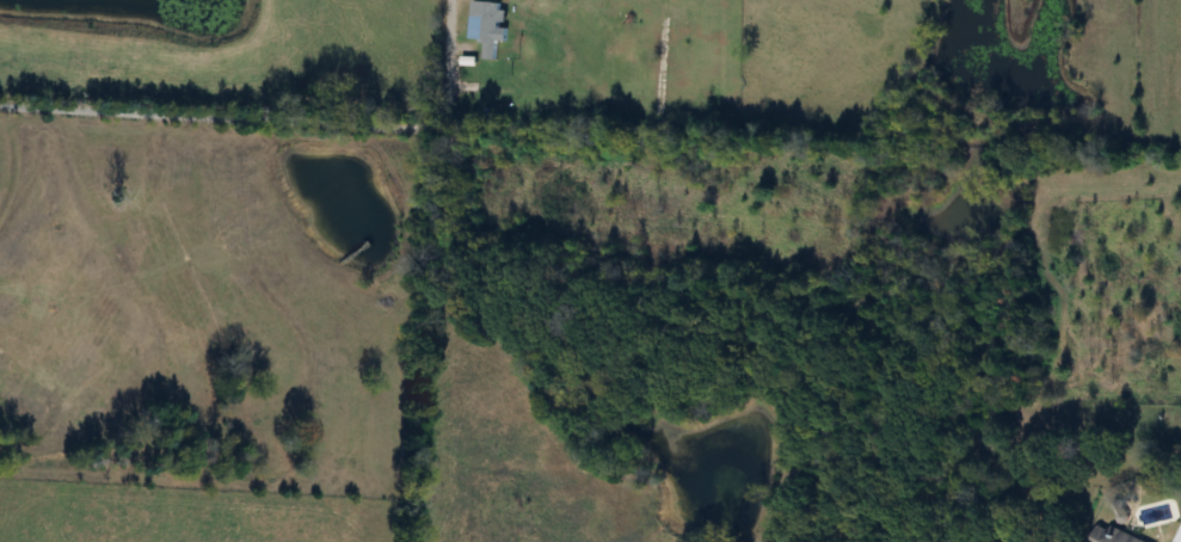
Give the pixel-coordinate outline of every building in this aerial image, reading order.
[(468,41),(483,42),(482,61),(500,62),(503,5),(470,3),(468,41)] [(1088,541),(1143,541),(1095,524),(1088,541)]
